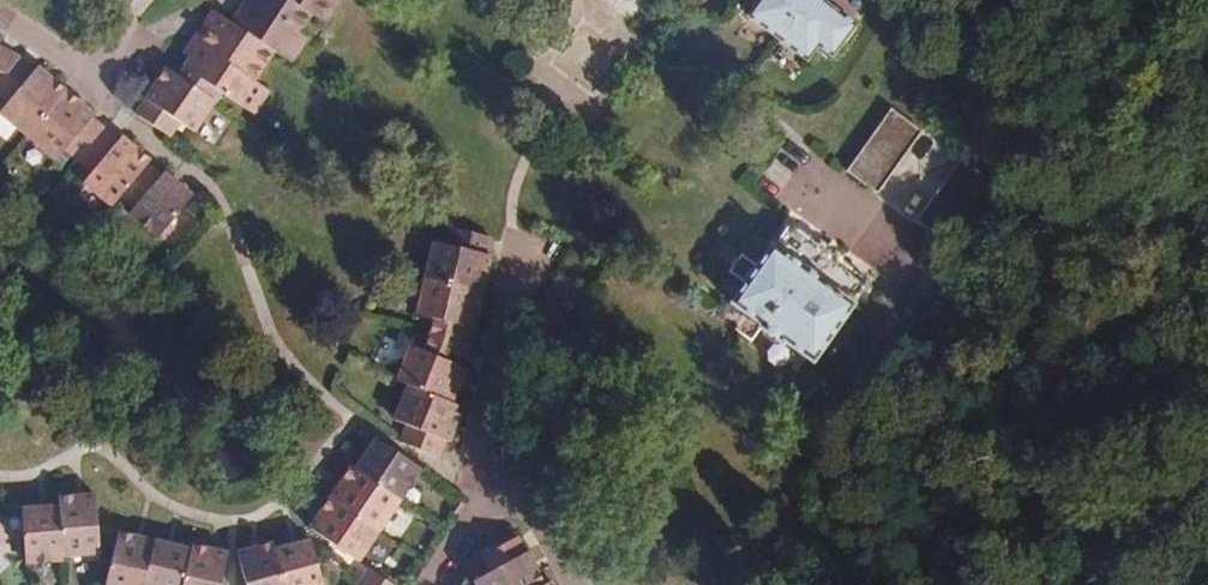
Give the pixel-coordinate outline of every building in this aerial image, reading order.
[(311,14),(292,0),(246,0),(231,23),(273,51),(291,63),(299,50),(310,36),(301,30),(311,14)] [(340,0),(292,0),(311,14),(325,22),(340,0)] [(823,0),(757,0),(758,1),(747,17),(807,63),(818,48),(833,59),(857,26),(823,0)] [(273,51),(231,23),(212,11),(191,41),(197,45),(253,81),(273,51)] [(190,56),(197,45),(191,41),(184,52),(190,56)] [(252,82),(197,45),(190,56),(177,76),(214,101),(220,92),(253,114),(268,91),(252,82)] [(18,57),(0,48),(0,86),(18,57)] [(36,66),(33,68),(20,57),(18,57),(0,86),(0,96),(7,101),(0,110),(0,113),(28,136),(66,91),(36,66)] [(194,132),(214,101),(177,76),(165,69),(135,115),(169,137),(178,122),(194,132)] [(78,160),(104,129),(92,120),(95,114),(66,91),(28,136),(56,160),(65,150),(78,160)] [(878,195),(923,131),(891,109),(845,171),(878,195)] [(120,195),(146,165),(149,160),(121,136),(118,141),(104,129),(78,160),(92,171),(83,182),(111,207),(120,195)] [(948,244),(992,181),(961,159),(916,222),(948,244)] [(192,195),(162,171),(160,175),(146,165),(120,195),(134,206),(130,212),(158,236),(192,195)] [(812,366),(871,283),(786,223),(728,305),(812,366)] [(487,271),(490,256),(486,255),(490,238),(451,228),(446,245),(433,242),(424,278),(482,292),(487,271)] [(478,309),(482,292),(424,278),(416,314),(433,319),(428,333),(468,348),(469,344),(478,309)] [(460,384),(466,368),(461,366),(468,348),(428,333),(422,350),(411,346),(397,382),(408,386),(451,404),(460,384)] [(456,423),(462,409),(451,404),(408,386),(394,419),(408,426),(402,443),(437,459),(444,441),(449,442),(456,423)] [(399,500),(420,468),(375,438),(364,454),(355,468),(349,466),(399,500)] [(399,500),(349,466),(339,482),(329,497),(379,530),(399,500)] [(102,550),(98,492),(80,493),(60,495),(61,504),(64,553),(102,550)] [(358,561),(379,530),(329,497),(318,514),(310,527),(358,561)] [(64,553),(61,504),(45,505),(22,506),(26,560),(64,558),(64,553)] [(157,539),(140,535),(121,530),(108,584),(147,584),(157,539)] [(519,537),(481,557),(490,571),(473,580),(476,584),(543,584),(546,584),(533,561),(519,537)] [(192,547),(174,543),(157,539),(147,584),(183,584),(192,547)] [(310,539),(296,543),(275,549),(285,584),(323,584),(310,539)] [(275,549),(272,542),(256,547),(236,553),(245,584),(285,584),(275,549)] [(229,552),(211,548),(193,543),(192,547),(183,584),(221,584),(229,552)] [(368,568),(357,584),(393,584),(368,568)]
